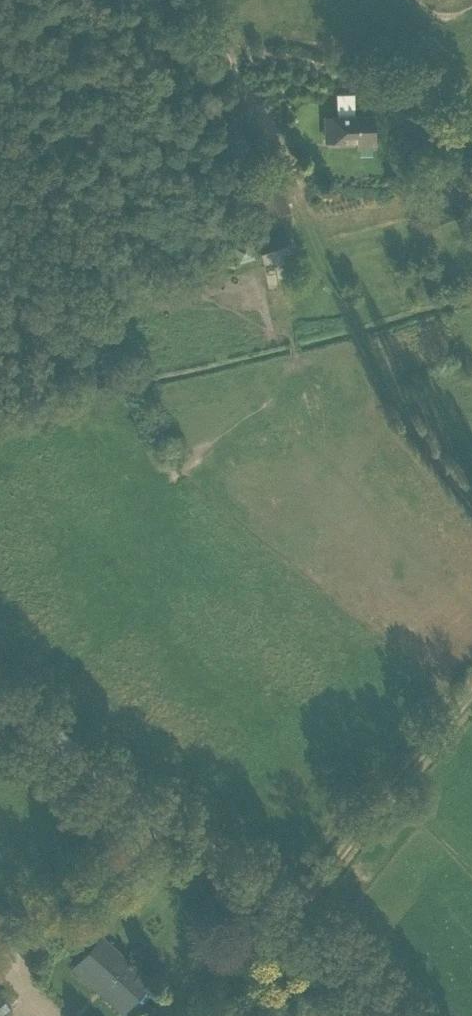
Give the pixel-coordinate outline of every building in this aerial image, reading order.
[(337,117),(326,117),(327,141),(358,140),(372,139),(374,139),(373,127),(373,116),(355,116),(354,94),(336,94),(337,117)] [(263,260),(273,257),(292,250),(288,236),(258,245),(263,260)] [(127,1005),(149,981),(148,980),(147,980),(145,978),(146,977),(139,970),(138,972),(130,965),(132,963),(129,960),(127,962),(117,953),(114,957),(105,948),(108,944),(101,938),(75,967),(76,968),(76,967),(98,988),(99,989),(104,983),(127,1005)]
